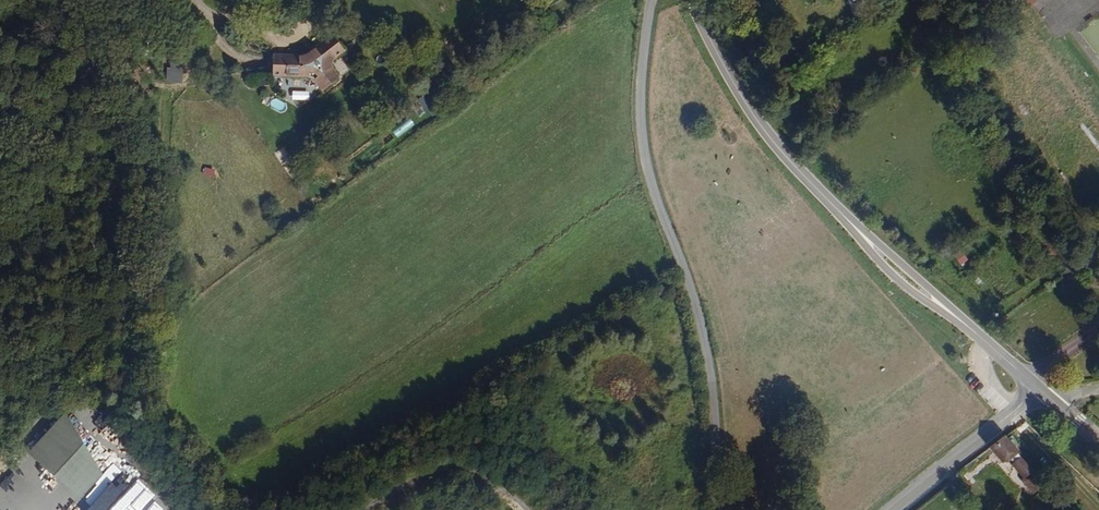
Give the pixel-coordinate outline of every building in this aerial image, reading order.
[(1042,10),(1047,15),(1056,6),(1051,1),(1042,10)] [(333,71),(325,59),(325,52),(339,42),(328,28),(300,50),(268,50),(267,70),(301,69),(310,71),(319,82),(333,71)] [(397,137),(415,125),(410,119),(393,131),(397,137)] [(203,176),(214,178),(215,169),(204,167),(203,176)] [(78,504),(100,481),(62,417),(26,456),(78,504)] [(1008,444),(1014,439),(1007,431),(1002,437),(1008,444)] [(1012,448),(1008,444),(1002,437),(1000,435),(994,440),(1006,453),(1012,448)] [(1002,454),(1006,453),(994,440),(992,438),(987,441),(998,453),(1002,454)] [(153,502),(140,490),(136,483),(123,470),(127,466),(115,455),(113,450),(103,440),(94,450),(99,459),(102,463),(108,475),(102,482),(109,488),(97,500),(102,509),(146,509),(153,502)] [(1018,467),(1024,462),(1012,448),(1006,453),(1018,467)] [(1015,469),(1018,467),(1006,453),(1002,454),(1015,469)] [(1028,487),(1039,477),(1024,462),(1018,467),(1021,470),(1018,472),(1019,477),(1028,487)]
